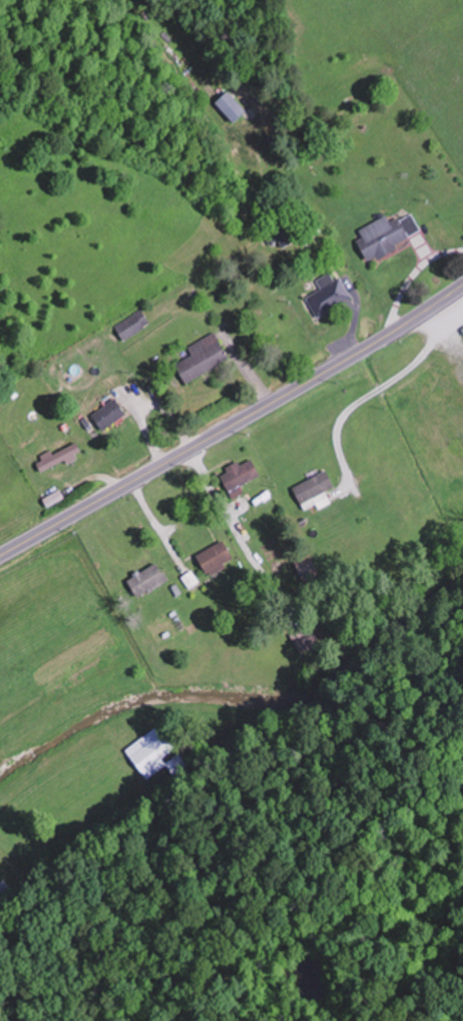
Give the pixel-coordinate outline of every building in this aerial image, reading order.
[(237,122),(249,110),(229,90),(217,103),(237,122)] [(372,260),(424,234),(413,213),(392,223),(388,216),(357,231),(372,260)] [(285,248),(297,240),(287,225),(275,232),(285,248)] [(321,318),(354,296),(341,276),(336,279),(331,272),(318,280),(323,288),(308,298),(321,318)] [(128,341),(153,324),(143,308),(118,325),(128,341)] [(189,346),(194,355),(178,363),(188,382),(232,360),(218,331),(189,346)] [(106,429),(129,413),(118,396),(94,413),(106,429)] [(44,470),(85,456),(81,442),(40,456),(44,470)] [(246,492),(242,485),(262,475),(252,457),(221,472),(234,498),(246,492)] [(294,488),(303,505),(336,486),(327,469),(294,488)] [(50,505),(66,496),(62,490),(46,499),(50,505)] [(237,559),(225,539),(198,555),(210,575),(237,559)] [(320,575),(312,558),(297,566),(304,582),(320,575)] [(318,646),(310,622),(290,628),(297,653),(318,646)] [(147,779),(165,766),(172,776),(186,767),(176,753),(177,752),(165,733),(132,756),(147,779)] [(3,879),(0,882),(0,894),(9,886),(3,879)]
